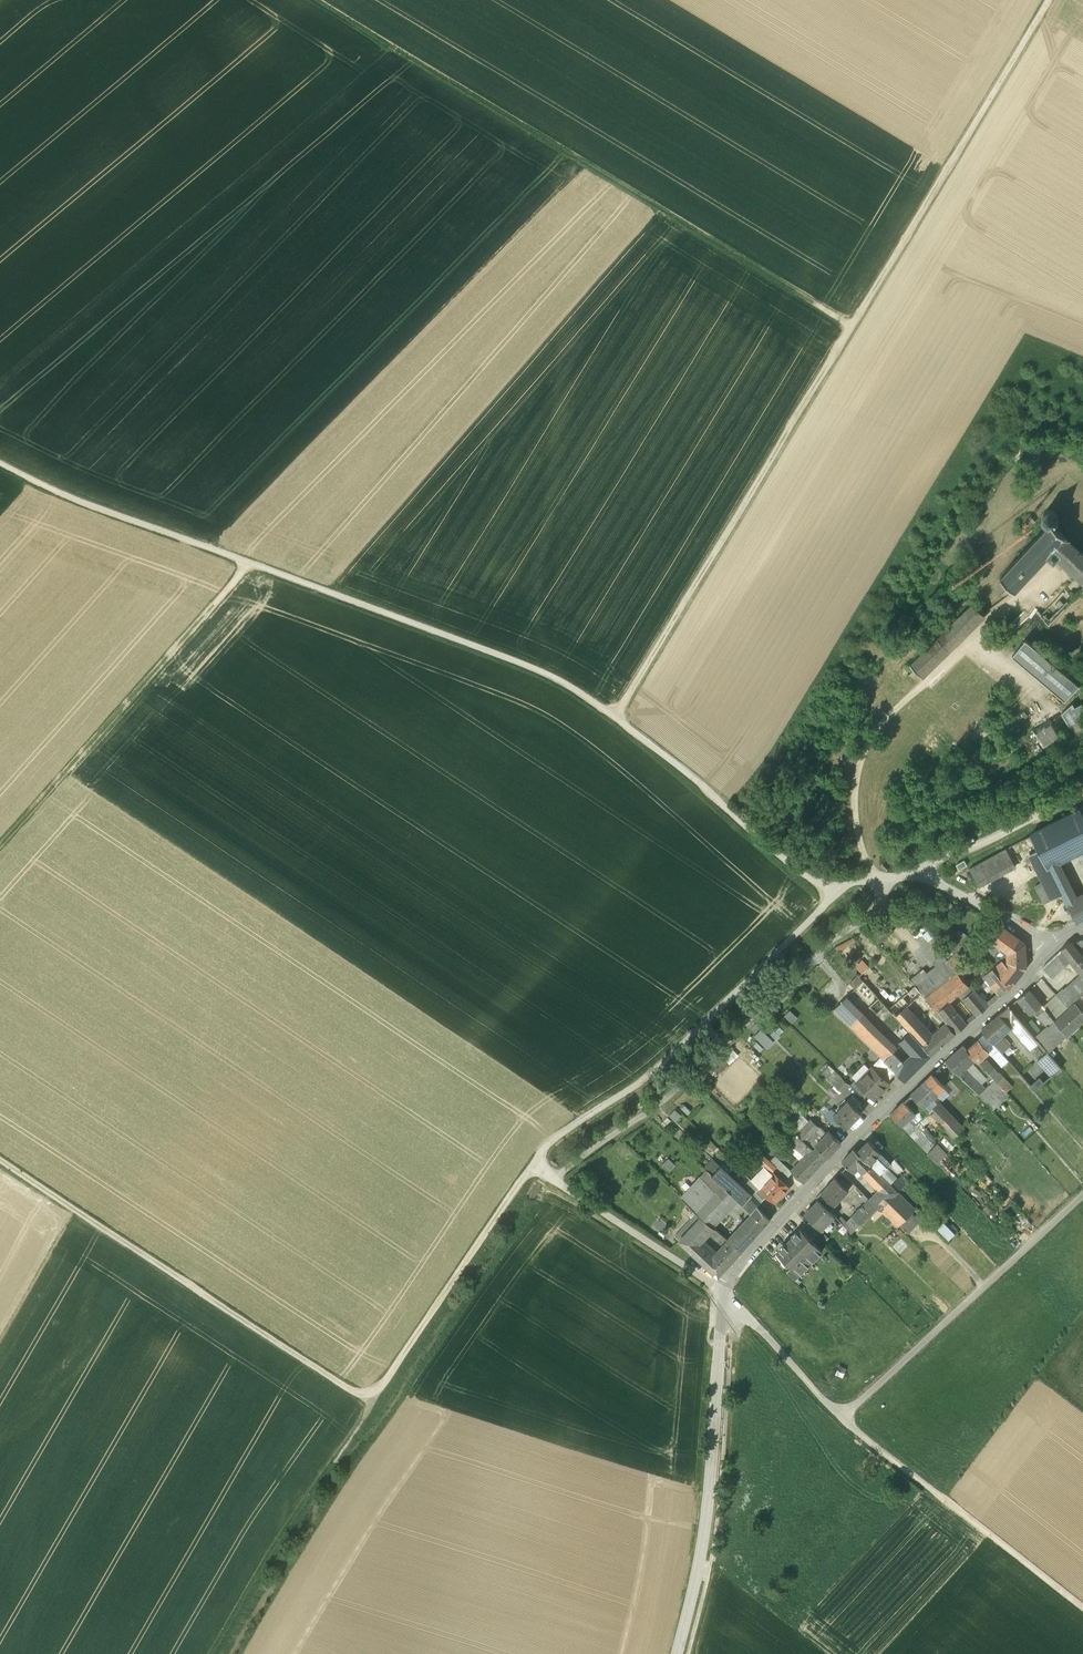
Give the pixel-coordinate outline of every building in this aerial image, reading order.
[(1054,527),(1056,525),(1058,523),(1059,519),(1057,515),(1054,512),(1050,511),(1046,512),(1043,514),(1042,516),(1041,519),(1041,521),(1043,524),(1044,526),(1046,527),(1046,528),(999,579),(1015,592),(1047,557),(1053,562),(1057,557),(1082,580),(1082,554),(1054,527)] [(1056,623),(1080,597),(1069,587),(1045,613),(1056,623)] [(972,605),(909,666),(921,678),(984,616),(972,605)] [(1016,651),(1069,697),(1079,685),(1026,639),(1016,651)] [(1064,701),(1069,697),(1016,651),(1012,656),(1064,701)] [(1074,737),(1082,743),(1082,742),(1082,723),(1081,720),(1082,719),(1082,706),(1082,704),(1075,707),(1072,703),(1061,714),(1070,728),(1074,737)] [(1051,723),(1036,732),(1043,745),(1059,736),(1051,723)] [(1074,737),(1067,741),(1072,749),(1082,743),(1074,737)] [(1029,833),(1038,851),(1047,868),(1049,867),(1052,865),(1058,863),(1082,850),(1082,816),(1079,809),(1029,833)] [(1015,866),(1006,849),(969,869),(979,886),(1015,866)] [(1063,895),(1049,867),(1047,868),(1038,851),(1030,855),(1030,857),(1042,882),(1051,900),(1063,895)] [(964,860),(956,864),(959,869),(967,865),(964,860)] [(1052,865),(1049,867),(1063,895),(1063,896),(1073,891),(1058,863),(1052,865)] [(1051,900),(1042,882),(1035,886),(1044,904),(1051,900)] [(1077,900),(1073,891),(1063,896),(1072,914),(1077,922),(1082,919),(1082,897),(1077,900)] [(870,933),(881,945),(896,931),(886,919),(870,933)] [(1006,965),(1003,961),(984,975),(1000,996),(1009,989),(1026,968),(1025,944),(1023,942),(1017,938),(1017,937),(1017,938),(1011,934),(1011,933),(1004,928),(993,942),(1008,954),(1008,963),(1006,965)] [(949,949),(935,935),(929,940),(943,954),(949,949)] [(1071,942),(1061,949),(1062,950),(1069,959),(1075,967),(1082,977),(1082,958),(1071,942)] [(953,954),(949,949),(943,954),(947,960),(953,954)] [(1062,950),(1056,955),(1064,964),(1069,959),(1062,950)] [(953,954),(947,960),(958,972),(962,977),(971,970),(956,951),(953,954)] [(1056,955),(1042,969),(1049,977),(1064,964),(1056,955)] [(958,972),(947,960),(928,975),(916,985),(922,993),(926,998),(958,972)] [(900,988),(876,961),(859,976),(864,981),(879,997),(883,1003),(897,990),(900,988)] [(924,970),(911,981),(916,985),(928,975),(924,970)] [(958,972),(926,998),(938,1011),(949,1002),(948,1000),(968,984),(962,977),(958,972)] [(859,976),(858,975),(850,984),(855,990),(864,981),(859,976)] [(1060,1000),(1069,1009),(1081,996),(1082,995),(1082,978),(1060,1000)] [(908,992),(899,1001),(906,1008),(922,993),(916,985),(908,992)] [(906,1008),(899,1001),(908,992),(906,989),(897,990),(884,1002),(918,1040),(927,1032),(906,1008)] [(974,990),(962,1000),(977,1016),(990,1005),(985,1000),(984,1001),(974,990)] [(1029,990),(1018,1000),(1030,1014),(1041,1004),(1029,990)] [(864,1012),(847,996),(834,1010),(884,1061),(894,1052),(892,1051),(859,1017),(864,1012)] [(883,1003),(879,997),(870,1006),(880,1017),(881,1016),(884,1020),(892,1012),(883,1003)] [(1069,1009),(1060,1000),(1046,1011),(1055,1022),(1064,1014),(1069,1009)] [(967,1024),(949,1002),(938,1011),(947,1023),(948,1022),(956,1033),(967,1024)] [(1064,1014),(1075,1028),(1082,1020),(1082,1012),(1076,1004),(1069,1009),(1064,1014)] [(1005,1022),(1015,1013),(1009,1007),(999,1015),(1005,1022)] [(1046,1011),(1045,1009),(1038,1015),(1049,1028),(1055,1022),(1046,1011)] [(794,1022),(799,1016),(792,1010),(787,1016),(794,1022)] [(1025,1026),(1015,1013),(1005,1022),(1012,1029),(1015,1036),(1025,1026)] [(999,1015),(981,1031),(984,1034),(993,1045),(1003,1038),(1012,1029),(1005,1022),(999,1015)] [(1049,1028),(1036,1039),(1040,1043),(1048,1053),(1067,1035),(1055,1022),(1049,1028)] [(938,1027),(929,1034),(927,1032),(918,1040),(918,1041),(931,1056),(956,1034),(948,1024),(941,1030),(938,1027)] [(1025,1026),(1015,1036),(1020,1043),(1031,1033),(1025,1026)] [(758,1031),(752,1036),(768,1051),(773,1046),(758,1031)] [(918,1041),(910,1032),(900,1041),(913,1055),(906,1061),(916,1071),(931,1056),(918,1041)] [(1031,1033),(1020,1043),(1030,1053),(1040,1043),(1036,1039),(1031,1033)] [(984,1034),(967,1050),(975,1059),(978,1062),(979,1062),(986,1071),(992,1065),(987,1060),(985,1062),(982,1059),(989,1053),(991,1056),(998,1050),(993,1045),(984,1034)] [(1040,1043),(1030,1053),(1036,1062),(1048,1053),(1040,1043)] [(964,1046),(946,1061),(946,1062),(965,1082),(970,1087),(976,1080),(965,1069),(975,1059),(967,1050),(964,1046)] [(712,1066),(717,1072),(736,1054),(730,1048),(712,1066)] [(894,1052),(884,1061),(905,1082),(916,1072),(915,1072),(916,1071),(906,1061),(904,1063),(894,1052)] [(1062,1068),(1048,1053),(1036,1062),(1051,1078),(1062,1068)] [(1038,1081),(1020,1061),(1013,1067),(1030,1088),(1038,1081)] [(992,1065),(986,1071),(992,1077),(998,1072),(992,1065)] [(849,1084),(829,1066),(821,1074),(842,1093),(849,1084)] [(858,1083),(857,1083),(869,1094),(874,1099),(889,1084),(872,1068),(858,1083)] [(1003,1078),(998,1072),(992,1077),(995,1080),(998,1083),(1003,1078)] [(944,1087),(932,1074),(911,1095),(924,1108),(944,1087)] [(1003,1078),(998,1083),(1003,1090),(1006,1093),(1012,1087),(1003,1078)] [(1038,1081),(1030,1088),(1034,1092),(1044,1084),(1040,1079),(1038,1081)] [(869,1094),(857,1083),(858,1083),(855,1080),(850,1085),(864,1099),(869,1094)] [(976,1080),(970,1087),(979,1095),(985,1089),(976,1080)] [(985,1089),(979,1095),(988,1105),(1003,1090),(998,1083),(995,1080),(985,1089)] [(834,1115),(847,1129),(862,1114),(859,1111),(862,1109),(859,1106),(861,1105),(853,1096),(834,1115)] [(916,1114),(904,1102),(891,1114),(902,1127),(909,1120),(916,1114)] [(951,1121),(936,1105),(929,1112),(944,1128),(951,1121)] [(834,1115),(830,1112),(825,1117),(842,1133),(847,1129),(834,1115)] [(953,1118),(951,1121),(944,1128),(954,1139),(964,1130),(953,1118)] [(816,1145),(810,1139),(820,1128),(811,1120),(797,1134),(808,1144),(814,1149),(817,1146),(816,1145)] [(926,1139),(909,1120),(902,1127),(920,1145),(926,1139)] [(841,1144),(829,1131),(816,1145),(817,1146),(829,1156),(841,1144)] [(808,1144),(797,1134),(790,1143),(794,1147),(798,1150),(800,1152),(808,1144)] [(934,1147),(926,1139),(920,1145),(928,1153),(934,1147)] [(881,1153),(869,1141),(858,1152),(857,1153),(865,1160),(865,1159),(866,1160),(867,1160),(871,1163),(875,1159),(881,1153)] [(934,1147),(928,1153),(937,1163),(947,1154),(937,1144),(934,1147)] [(800,1162),(792,1171),(804,1182),(829,1156),(817,1146),(814,1149),(807,1156),(805,1157),(800,1162)] [(865,1160),(857,1153),(858,1152),(854,1149),(842,1162),(859,1177),(864,1173),(872,1165),(871,1163),(867,1160),(866,1160),(865,1159),(865,1160)] [(800,1152),(798,1150),(795,1154),(791,1150),(789,1152),(800,1162),(805,1157),(800,1152)] [(891,1163),(881,1153),(875,1159),(885,1169),(891,1163)] [(761,1160),(764,1164),(770,1170),(774,1165),(765,1156),(761,1160)] [(885,1169),(881,1173),(889,1182),(891,1184),(897,1178),(895,1176),(905,1167),(896,1158),(891,1163),(885,1169)] [(885,1169),(875,1159),(871,1163),(872,1165),(881,1173),(885,1169)] [(717,1162),(709,1171),(712,1174),(721,1166),(717,1162)] [(759,1188),(760,1189),(765,1184),(760,1179),(764,1175),(769,1180),(774,1174),(770,1170),(764,1164),(750,1179),(759,1188)] [(881,1173),(872,1165),(864,1173),(880,1190),(889,1182),(881,1173)] [(743,1186),(721,1166),(712,1174),(712,1175),(736,1197),(743,1205),(750,1198),(752,1195),(743,1186)] [(712,1174),(709,1171),(682,1198),(701,1217),(702,1216),(710,1224),(736,1197),(712,1175),(712,1174)] [(788,1188),(774,1174),(769,1180),(764,1175),(760,1179),(765,1184),(760,1189),(767,1196),(774,1203),(788,1188)] [(842,1180),(840,1182),(835,1178),(821,1193),(835,1206),(849,1191),(847,1189),(849,1187),(842,1180)] [(743,1186),(752,1195),(759,1188),(750,1179),(743,1186)] [(880,1190),(870,1200),(877,1207),(898,1228),(900,1226),(913,1212),(916,1210),(891,1184),(889,1182),(880,1190)] [(752,1195),(750,1198),(757,1206),(760,1203),(767,1196),(760,1189),(759,1188),(752,1195)] [(835,1206),(821,1193),(817,1198),(819,1200),(830,1211),(835,1206)] [(760,1203),(757,1206),(750,1198),(743,1205),(753,1214),(764,1226),(773,1217),(760,1203)] [(830,1211),(819,1200),(806,1213),(812,1219),(821,1229),(822,1229),(834,1216),(830,1211)] [(870,1200),(853,1217),(860,1224),(877,1207),(870,1200)] [(921,1220),(913,1212),(900,1226),(908,1234),(921,1220)] [(736,1232),(728,1240),(741,1252),(764,1226),(753,1214),(736,1232)] [(701,1217),(679,1240),(691,1252),(700,1243),(714,1228),(710,1224),(702,1216),(701,1217)] [(853,1217),(844,1226),(851,1233),(860,1224),(853,1217)] [(821,1229),(812,1219),(807,1224),(819,1236),(824,1231),(822,1229),(821,1229)] [(943,1221),(936,1227),(949,1241),(956,1234),(943,1221)] [(819,1236),(807,1224),(802,1229),(814,1242),(819,1236)] [(731,1227),(723,1235),(728,1240),(736,1232),(731,1227)] [(802,1229),(792,1239),(791,1238),(787,1243),(778,1253),(790,1265),(799,1275),(823,1251),(814,1242),(802,1229)] [(741,1252),(728,1240),(723,1246),(736,1257),(741,1252)] [(700,1243),(691,1252),(699,1260),(707,1251),(700,1243)] [(713,1257),(707,1251),(699,1260),(718,1277),(730,1264),(717,1252),(713,1257)] [(790,1265),(778,1253),(772,1258),(784,1271),(790,1265)]
